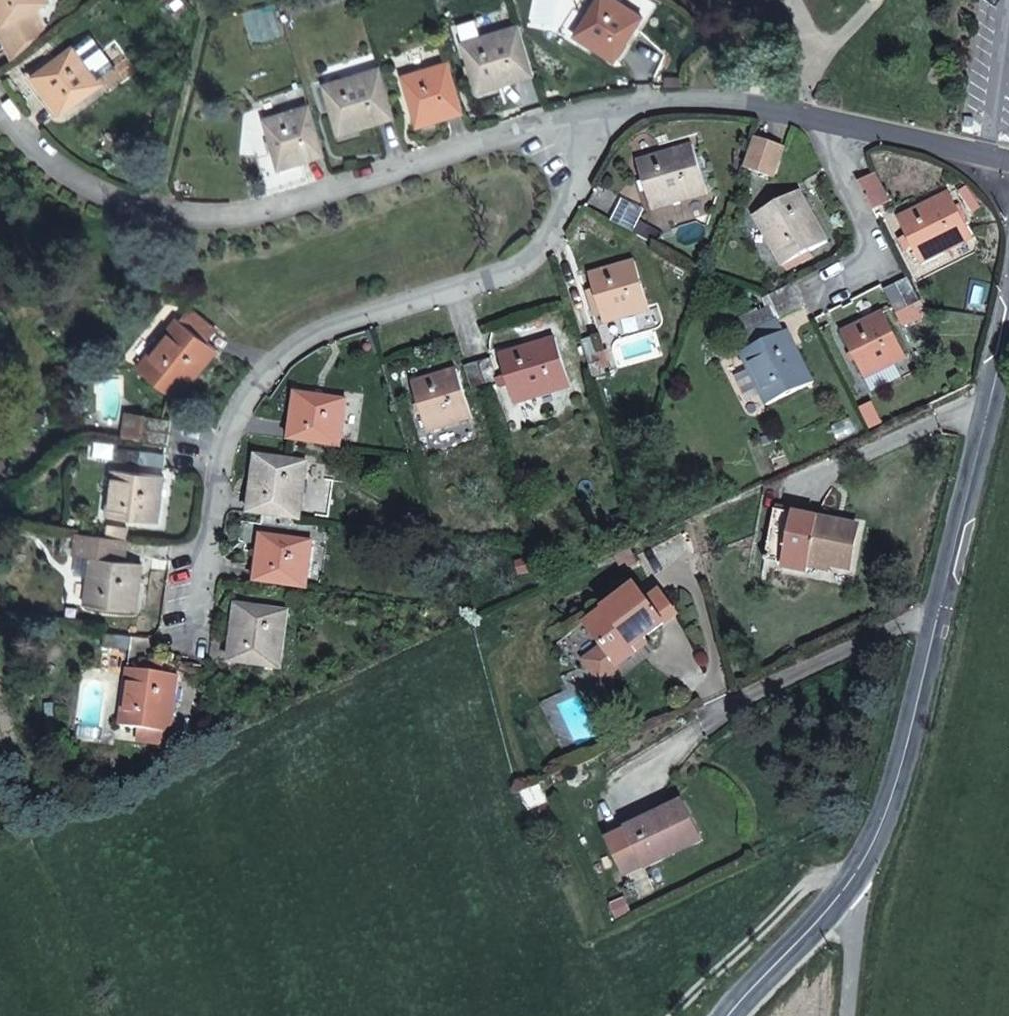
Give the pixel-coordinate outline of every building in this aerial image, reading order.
[(3,25),(0,27),(0,39),(6,52),(43,34),(32,11),(49,3),(47,0),(0,0),(0,19),(3,25)] [(614,0),(597,0),(575,35),(615,60),(642,18),(614,0)] [(456,46),(464,44),(484,37),(479,23),(451,31),(456,46)] [(517,27),(484,37),(464,44),(468,58),(468,59),(477,92),(532,75),(517,27)] [(11,63),(44,38),(43,34),(6,52),(11,63)] [(73,46),(33,76),(62,114),(101,83),(73,46)] [(447,64),(402,77),(416,125),(462,112),(447,64)] [(378,69),(323,85),(338,134),(394,117),(378,69)] [(268,194),(307,183),(300,161),(322,154),(308,106),(247,124),(268,194)] [(782,151),(755,141),(747,166),(773,175),(782,151)] [(692,144),(637,162),(652,209),(707,191),(692,144)] [(865,190),(875,210),(890,201),(877,176),(862,184),(865,190)] [(799,190),(756,214),(784,266),(827,242),(799,190)] [(950,191),(898,219),(908,237),(901,241),(906,250),(912,246),(921,263),(973,236),(950,191)] [(640,221),(634,234),(658,246),(664,234),(640,221)] [(649,310),(635,260),(590,274),(595,291),(588,293),(594,310),(600,308),(605,324),(649,310)] [(908,278),(884,289),(902,324),(923,318),(921,311),(925,310),(908,278)] [(782,320),(805,309),(792,284),(769,295),(774,305),(738,323),(744,336),(781,318),(782,320)] [(191,308),(181,320),(208,342),(218,329),(191,308)] [(843,333),(864,379),(894,364),(907,357),(885,313),(843,333)] [(217,349),(208,342),(181,320),(178,318),(138,369),(178,401),(217,349)] [(749,349),(787,331),(782,320),(781,318),(744,336),(749,349)] [(749,349),(742,352),(768,405),(813,383),(787,331),(749,349)] [(595,336),(581,340),(592,377),(606,373),(595,336)] [(556,337),(500,355),(515,403),(570,386),(556,337)] [(491,358),(466,366),(474,392),(499,384),(491,358)] [(901,378),(894,364),(864,379),(871,393),(901,378)] [(458,369),(412,383),(426,431),(472,417),(458,369)] [(347,400),(297,393),(291,439),(340,446),(347,400)] [(171,420),(145,417),(142,442),(168,446),(171,420)] [(167,453),(122,447),(121,461),(165,466),(167,453)] [(308,463),(258,456),(250,513),(300,519),(308,463)] [(164,476),(114,468),(108,517),(159,524),(164,476)] [(764,561),(784,564),(794,513),(774,510),(764,561)] [(807,572),(808,569),(810,561),(831,565),(851,569),(858,526),(794,513),(784,564),(783,568),(807,572)] [(128,539),(77,532),(75,556),(92,559),(87,604),(136,610),(141,563),(126,562),(128,539)] [(313,542),(262,535),(256,581),(307,588),(313,542)] [(830,573),(831,565),(810,561),(808,569),(830,573)] [(635,588),(587,623),(617,665),(641,647),(647,642),(644,639),(677,614),(660,592),(646,602),(635,588)] [(287,611),(237,604),(230,661),(280,667),(287,611)] [(106,633),(104,645),(130,649),(132,635),(106,633)] [(130,649),(104,645),(103,662),(129,665),(130,649)] [(176,661),(177,654),(166,652),(165,660),(176,661)] [(121,726),(139,728),(168,732),(171,732),(178,675),(162,673),(164,660),(143,657),(141,669),(128,668),(121,726)] [(198,664),(179,662),(178,670),(197,673),(198,664)] [(166,745),(168,732),(139,728),(137,742),(166,745)] [(626,829),(644,868),(703,839),(684,800),(626,829)] [(626,829),(618,833),(636,872),(644,868),(626,829)]
